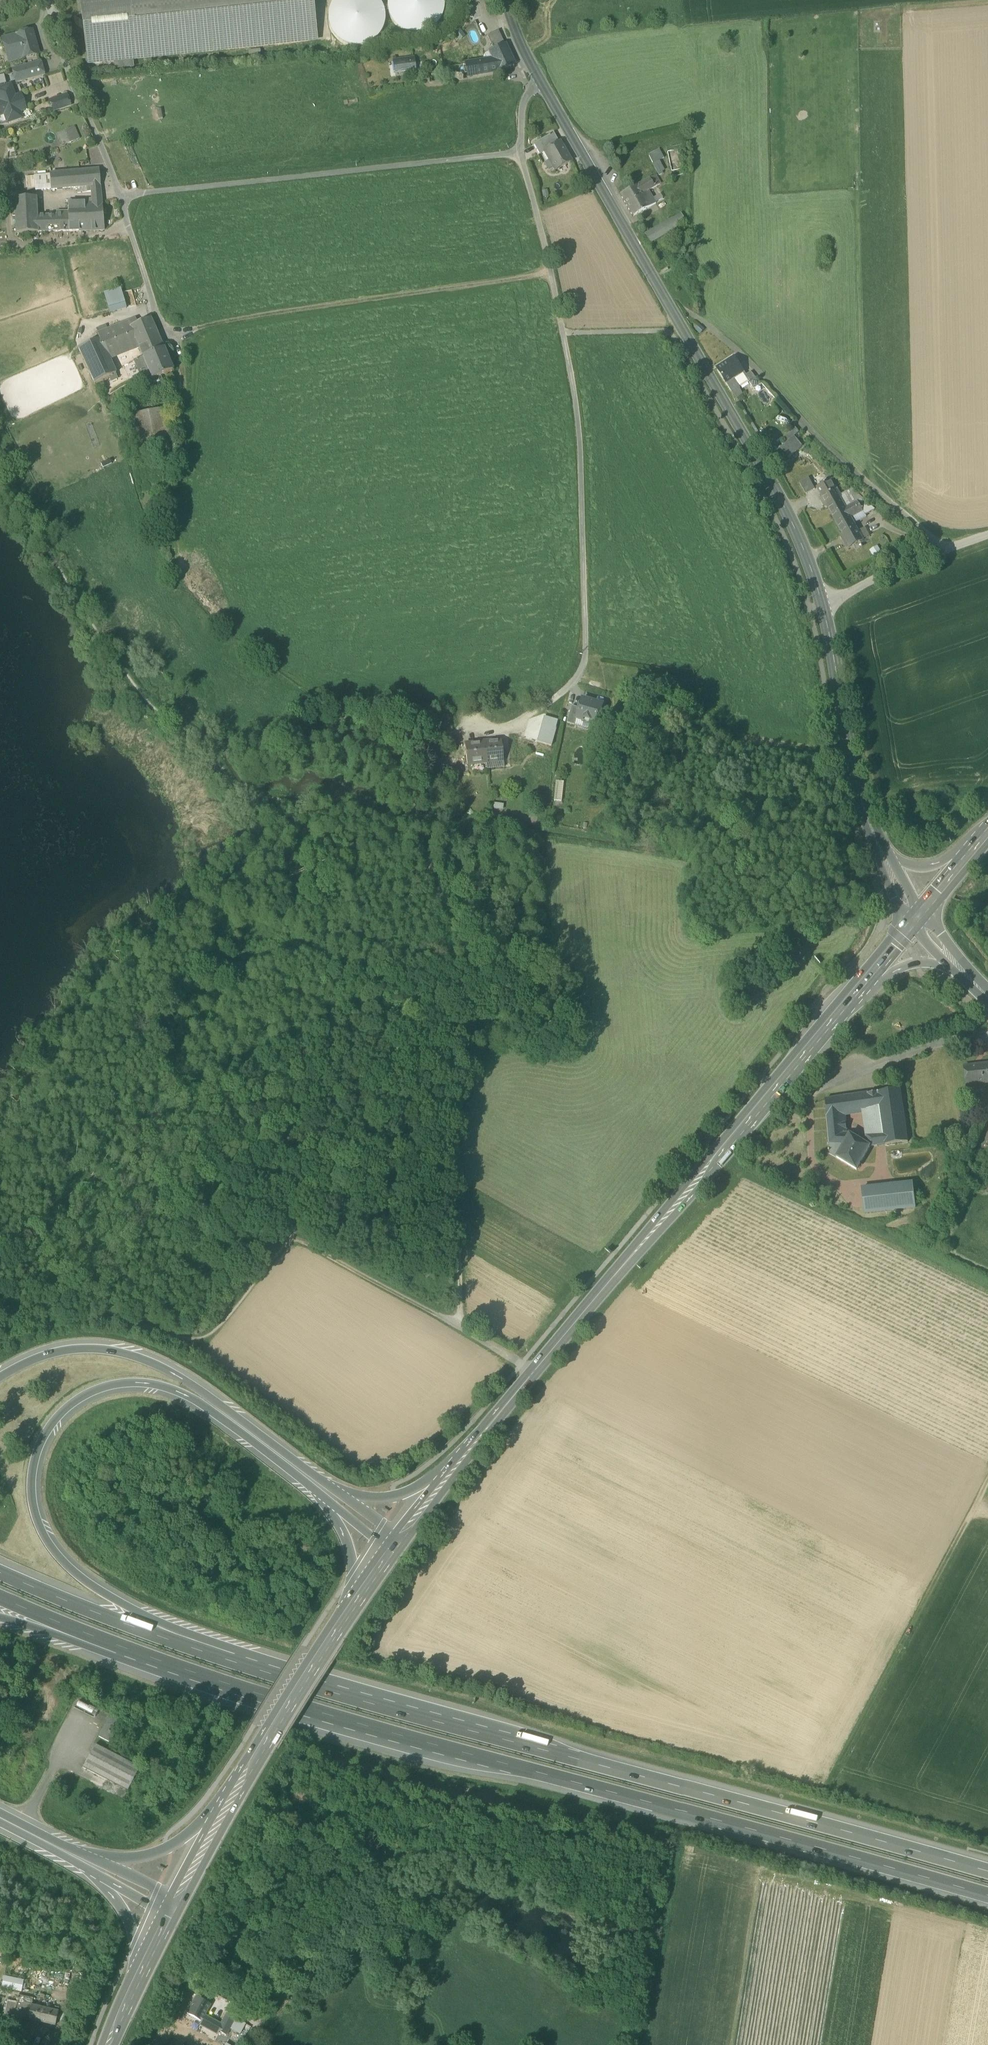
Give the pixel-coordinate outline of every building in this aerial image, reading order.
[(87,64),(316,38),(312,0),(80,0),(82,22),(85,21),(86,35),(84,35),(87,64)] [(330,27),(337,37),(346,43),(357,45),(368,43),(377,37),(383,27),(385,16),(383,5),(380,0),(334,0),(330,6),(328,16),(330,27)] [(390,14),(396,24),(405,30),(416,32),(427,30),(436,24),(443,14),(445,3),(444,0),(388,0),(388,4),(390,14)] [(487,36),(494,51),(505,46),(498,31),(487,36)] [(12,52),(15,62),(38,56),(32,33),(2,41),(2,42),(5,41),(8,53),(12,52)] [(5,41),(2,42),(8,64),(15,62),(12,52),(8,53),(5,41)] [(468,77),(499,72),(514,65),(505,46),(494,51),(489,53),(493,60),(466,65),(468,77)] [(393,62),(395,74),(415,71),(413,60),(393,62)] [(13,71),(16,84),(44,77),(40,64),(13,71)] [(49,88),(64,85),(62,73),(47,76),(49,88)] [(7,124),(22,119),(20,113),(25,111),(20,96),(15,98),(11,86),(0,90),(0,115),(1,117),(4,116),(7,124)] [(50,102),(53,112),(70,106),(67,96),(50,102)] [(73,128),(65,131),(67,137),(76,133),(73,128)] [(70,143),(67,137),(65,131),(57,134),(62,146),(70,143)] [(67,137),(70,143),(78,140),(76,133),(67,137)] [(533,145),(539,155),(545,152),(544,152),(559,143),(553,133),(533,145)] [(544,163),(549,172),(554,169),(555,170),(571,162),(560,143),(559,143),(544,152),(545,152),(549,160),(544,163)] [(665,170),(660,160),(664,158),(660,150),(649,155),(653,164),(658,173),(665,170)] [(77,188),(86,187),(99,186),(98,171),(51,175),(52,190),(52,191),(77,188)] [(35,188),(35,191),(52,190),(51,175),(35,177),(35,188)] [(620,195),(632,217),(656,204),(648,190),(660,184),(655,175),(620,195)] [(27,189),(35,188),(35,177),(26,178),(27,189)] [(95,200),(95,201),(101,200),(100,192),(91,192),(91,200),(95,200)] [(15,199),(16,234),(38,233),(37,217),(36,198),(15,199)] [(104,230),(101,200),(95,201),(95,204),(75,204),(74,201),(68,201),(68,213),(68,216),(69,225),(69,232),(104,230)] [(57,213),(58,216),(58,223),(62,225),(69,225),(68,216),(68,213),(57,213)] [(645,233),(651,243),(686,223),(681,214),(645,233)] [(38,233),(69,232),(69,225),(62,225),(58,223),(58,216),(37,217),(38,233)] [(106,295),(111,312),(126,308),(120,290),(106,295)] [(139,348),(139,349),(160,341),(151,318),(137,324),(130,327),(139,348)] [(132,350),(139,348),(130,327),(137,324),(130,322),(98,336),(99,340),(100,339),(109,358),(121,353),(120,352),(123,350),(124,352),(126,352),(132,350)] [(116,374),(109,358),(100,339),(99,340),(78,349),(95,384),(116,374)] [(164,349),(160,341),(139,349),(143,358),(164,349)] [(143,358),(152,380),(161,377),(173,372),(164,349),(143,358)] [(148,382),(152,380),(143,358),(134,362),(144,384),(148,382)] [(717,369),(727,384),(735,380),(744,374),(734,358),(717,369)] [(745,376),(754,389),(761,385),(751,373),(745,376)] [(164,385),(161,377),(152,380),(148,382),(151,390),(164,385)] [(741,389),(735,380),(727,384),(733,393),(740,390),(741,389)] [(740,390),(733,393),(737,398),(743,395),(740,390)] [(129,417),(136,456),(176,449),(168,409),(129,417)] [(784,439),(787,443),(794,438),(800,433),(796,428),(784,439)] [(781,449),(789,459),(802,447),(794,438),(787,443),(781,449)] [(799,482),(806,494),(815,489),(809,477),(799,482)] [(817,487),(826,505),(840,498),(841,497),(840,495),(832,479),(817,487)] [(852,488),(845,492),(848,497),(855,492),(852,488)] [(855,492),(848,497),(845,492),(840,495),(841,497),(840,498),(845,508),(858,501),(860,506),(867,502),(855,492)] [(845,508),(840,498),(826,505),(835,520),(860,506),(858,501),(845,508)] [(863,511),(865,515),(866,515),(875,509),(867,502),(860,506),(863,511)] [(835,520),(843,535),(857,528),(854,523),(851,518),(863,511),(860,506),(835,520)] [(851,518),(854,523),(866,516),(866,515),(865,515),(863,511),(851,518)] [(863,540),(857,528),(843,535),(841,536),(848,549),(863,540)] [(577,718),(598,724),(603,704),(583,698),(580,708),(577,718)] [(567,724),(575,726),(577,718),(580,708),(572,706),(567,724)] [(538,745),(550,748),(559,716),(546,712),(538,745)] [(487,745),(484,746),(486,762),(503,760),(501,741),(486,742),(487,745)] [(467,764),(486,762),(484,746),(480,746),(479,743),(465,745),(467,764)] [(967,1086),(987,1083),(987,1064),(965,1067),(967,1086)] [(900,1088),(878,1091),(881,1109),(886,1144),(908,1141),(900,1088)] [(871,1110),(881,1109),(878,1091),(868,1093),(871,1110)] [(862,1111),(871,1110),(868,1093),(826,1099),(829,1116),(846,1114),(862,1111)] [(872,1146),(886,1144),(881,1109),(871,1110),(862,1111),(867,1143),(872,1146)] [(849,1131),(846,1114),(829,1116),(832,1153),(837,1156),(849,1131)] [(837,1156),(857,1169),(872,1146),(867,1143),(849,1131),(837,1156)] [(862,1188),(865,1213),(915,1207),(913,1182),(862,1188)] [(99,1738),(110,1744),(120,1724),(109,1719),(99,1738)] [(83,1768),(127,1792),(139,1769),(95,1746),(83,1768)] [(4,1976),(1,1989),(22,1992),(24,1980),(4,1976)] [(24,2004),(32,2006),(34,1998),(19,1995),(17,2002),(16,2007),(23,2009),(24,2004)] [(227,2014),(221,2024),(205,2015),(210,2005),(196,1997),(187,2014),(201,2022),(219,2032),(226,2035),(230,2029),(235,2019),(227,2014)] [(16,2007),(17,2002),(8,2000),(3,2020),(13,2022),(15,2015),(16,2007)] [(21,2017),(29,2019),(32,2006),(24,2004),(23,2009),(21,2017)] [(59,2012),(32,2006),(29,2019),(56,2025),(59,2012)] [(15,2015),(21,2017),(23,2009),(16,2007),(15,2015)] [(245,2024),(235,2019),(230,2029),(240,2034),(245,2024)] [(219,2032),(201,2022),(199,2025),(218,2035),(219,2032)]
